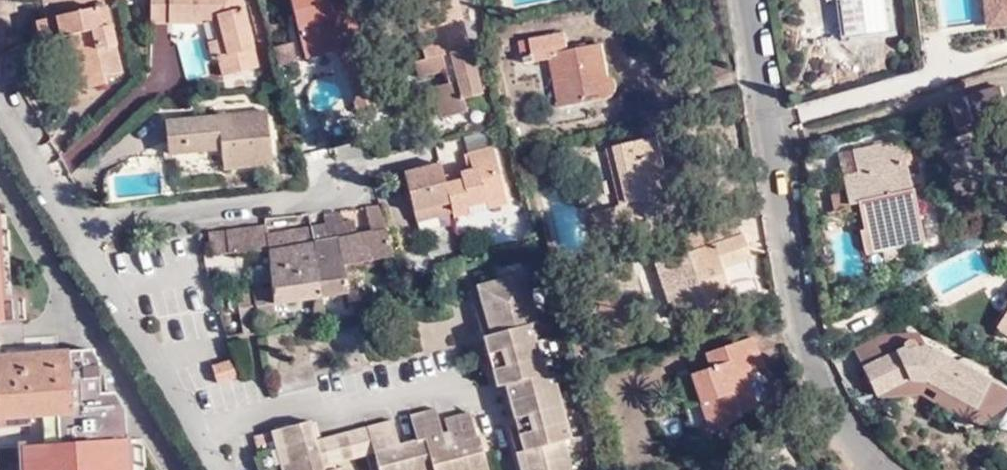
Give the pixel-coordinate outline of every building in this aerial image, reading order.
[(175,27),(175,0),(158,0),(158,27),(175,27)] [(249,0),(175,0),(175,27),(220,27),(226,26),(231,44),(224,46),(222,46),(226,62),(231,83),(268,72),(249,0)] [(299,8),(311,52),(346,43),(348,53),(365,119),(388,113),(359,0),(332,0),(327,1),(299,8)] [(450,58),(457,56),(464,84),(457,86),(440,91),(449,123),(478,115),(474,102),(491,97),(465,2),(451,5),(449,0),(432,0),(434,9),(420,13),(433,62),(423,65),(427,82),(447,77),(442,60),(450,58)] [(849,21),(847,0),(842,0),(832,0),(835,23),(849,21)] [(842,0),(847,0),(849,21),(851,36),(899,31),(896,0),(842,0)] [(942,24),(973,21),(970,0),(939,0),(942,24)] [(118,7),(45,24),(50,47),(79,40),(92,94),(118,88),(116,79),(134,74),(118,7)] [(226,26),(220,27),(224,46),(231,44),(226,26)] [(570,49),(566,32),(522,41),(527,64),(552,59),(562,107),(610,97),(611,96),(614,94),(616,91),(617,87),(616,83),(616,80),(613,77),(610,75),(604,43),(591,46),(591,45),(570,49)] [(346,43),(311,52),(313,62),(348,53),(346,43)] [(226,62),(222,46),(215,48),(219,64),(226,62)] [(457,56),(450,58),(457,86),(464,84),(457,56)] [(981,126),(1006,117),(1006,91),(1005,84),(951,102),(958,126),(979,119),(981,126)] [(231,119),(175,125),(179,160),(230,155),(231,174),(282,169),(277,112),(231,117),(231,119)] [(979,119),(958,126),(960,133),(981,126),(979,119)] [(474,139),(478,156),(501,150),(498,133),(474,139)] [(609,222),(639,215),(635,199),(673,189),(658,133),(592,151),(597,173),(613,169),(621,202),(604,206),(609,222)] [(868,215),(873,242),(930,233),(912,141),(871,150),(874,164),(854,169),(857,189),(868,187),(874,214),(868,215)] [(515,201),(501,150),(478,156),(482,172),(475,174),(469,175),(472,182),(455,187),(453,179),(449,165),(411,175),(423,218),(443,213),(460,208),(463,216),(464,222),(482,217),(480,210),(496,206),(515,201)] [(482,172),(478,156),(471,158),(475,174),(482,172)] [(472,182),(469,175),(453,179),(455,187),(472,182)] [(688,185),(673,189),(635,199),(639,215),(692,201),(688,185)] [(496,206),(498,213),(517,208),(515,201),(496,206)] [(496,206),(480,210),(482,217),(498,213),(496,206)] [(396,259),(387,207),(371,210),(374,234),(366,236),(364,221),(354,224),(352,215),(319,221),(321,229),(323,244),(310,247),(307,231),(277,236),(274,227),(217,237),(220,259),(272,251),(277,289),(267,291),(267,286),(261,287),(262,291),(246,293),(248,311),(265,308),(285,305),(349,294),(346,268),(396,259)] [(443,213),(445,220),(463,216),(460,208),(443,213)] [(443,213),(423,218),(425,225),(445,220),(443,213)] [(323,244),(321,229),(307,231),(310,247),(323,244)] [(741,234),(656,263),(674,318),(729,300),(719,266),(748,256),(741,234)] [(529,292),(538,290),(534,273),(525,275),(529,292)] [(569,458),(565,444),(571,442),(567,425),(562,408),(559,394),(554,376),(545,379),(540,359),(536,343),(532,327),(537,326),(533,309),(529,292),(525,275),(485,286),(498,337),(492,339),(496,354),(505,390),(515,387),(532,453),(525,455),(527,464),(529,469),(572,469),(569,458)] [(533,309),(542,306),(538,290),(529,292),(533,309)] [(221,333),(237,330),(232,303),(216,306),(221,333)] [(267,328),(287,325),(285,305),(265,308),(267,328)] [(541,325),(547,324),(542,306),(533,309),(537,326),(541,325)] [(895,353),(866,367),(879,393),(912,377),(922,378),(940,387),(942,403),(955,400),(958,397),(973,405),(998,395),(1002,389),(930,349),(940,331),(911,315),(895,323),(905,343),(904,343),(904,344),(904,345),(904,346),(903,346),(903,347),(903,348),(904,349),(895,353)] [(536,343),(544,340),(541,325),(537,326),(532,327),(536,343)] [(866,367),(895,353),(885,334),(856,348),(866,367)] [(709,366),(690,372),(697,401),(701,400),(707,423),(701,425),(704,433),(737,415),(736,411),(754,405),(745,371),(760,366),(751,335),(704,349),(709,366)] [(540,359),(549,357),(544,340),(536,343),(540,359)] [(65,423),(60,353),(0,357),(0,427),(65,423)] [(545,379),(554,376),(549,357),(540,359),(545,379)] [(240,361),(222,366),(228,386),(245,380),(240,361)] [(559,394),(568,392),(564,374),(554,376),(559,394)] [(912,377),(879,393),(880,396),(917,389),(942,403),(940,387),(922,378),(912,377)] [(942,403),(978,423),(1006,397),(1006,391),(1002,389),(998,395),(973,405),(958,397),(955,400),(942,403)] [(562,408),(572,405),(568,392),(559,394),(562,408)] [(567,425),(576,421),(572,405),(562,408),(567,425)] [(403,421),(385,427),(392,453),(383,456),(388,469),(499,469),(490,437),(487,437),(481,414),(455,420),(458,433),(452,435),(445,411),(421,417),(427,440),(410,445),(403,421)] [(575,442),(581,440),(576,421),(567,425),(571,442),(575,442)] [(337,468),(383,456),(377,428),(337,439),(340,450),(330,454),(326,441),(322,424),(281,434),(291,469),(337,469),(337,468)] [(392,453),(385,427),(377,428),(383,456),(392,453)] [(142,438),(133,439),(135,469),(144,469),(142,438)] [(340,450),(337,439),(326,441),(330,454),(340,450)] [(569,458),(579,456),(575,442),(571,442),(565,444),(569,458)] [(23,452),(25,469),(127,469),(125,445),(23,452)] [(579,456),(569,458),(572,469),(582,469),(579,456)]
